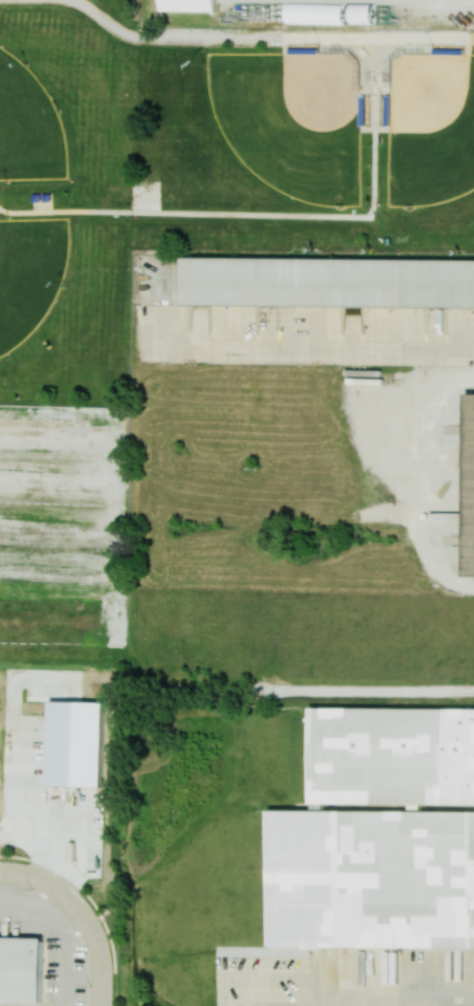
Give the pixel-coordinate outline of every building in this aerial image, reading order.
[(161,12),(161,0),(216,0),(216,13),(161,12)] [(344,4),(344,25),(287,23),(287,3),(344,4)] [(348,3),(374,3),(374,25),(347,24),(348,3)] [(182,257),(473,260),(473,307),(181,304),(182,257)] [(467,394),(473,394),(473,577),(464,577),(467,394)] [(272,811),(473,812),(473,946),(272,945),(272,811)] [(45,1005),(0,1003),(0,937),(47,939),(45,1005)]
